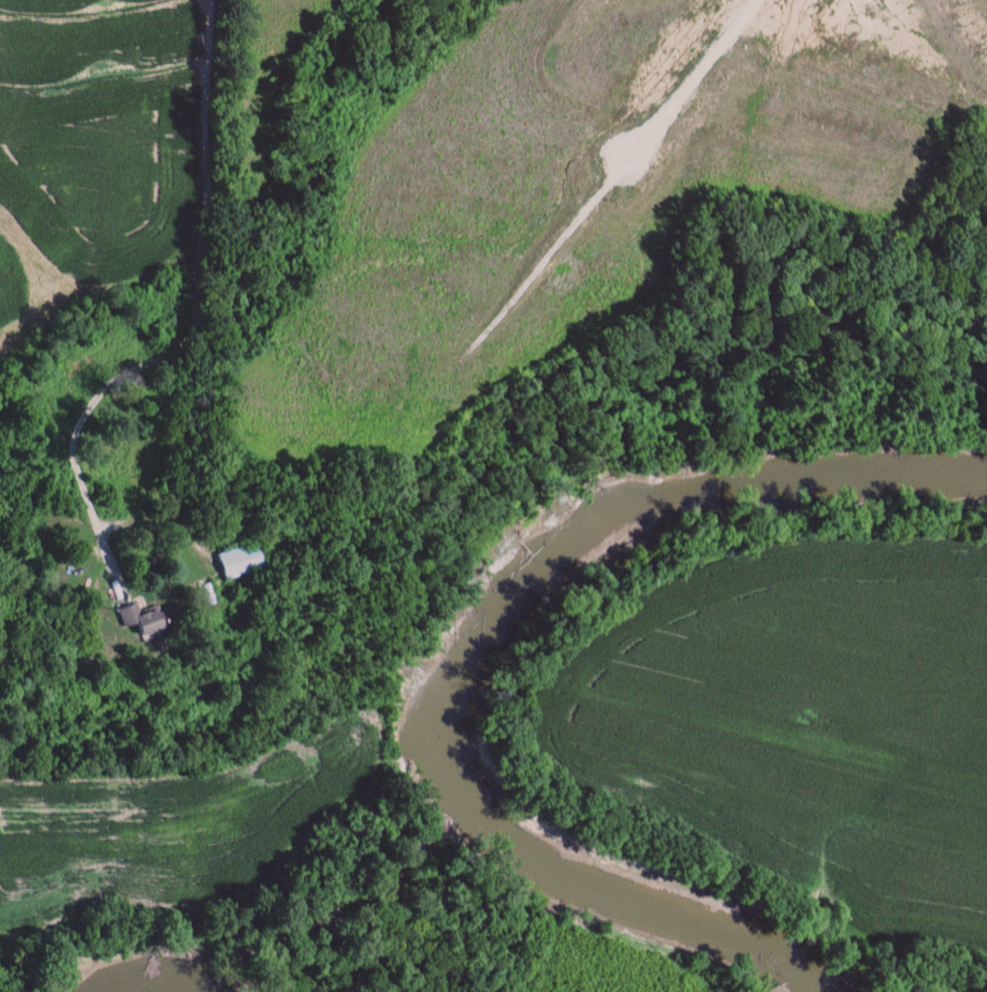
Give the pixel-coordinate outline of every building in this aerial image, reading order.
[(218,555),(225,581),(263,570),(256,544),(218,555)] [(167,630),(160,606),(146,611),(144,602),(120,609),(125,628),(138,624),(142,637),(167,630)]
